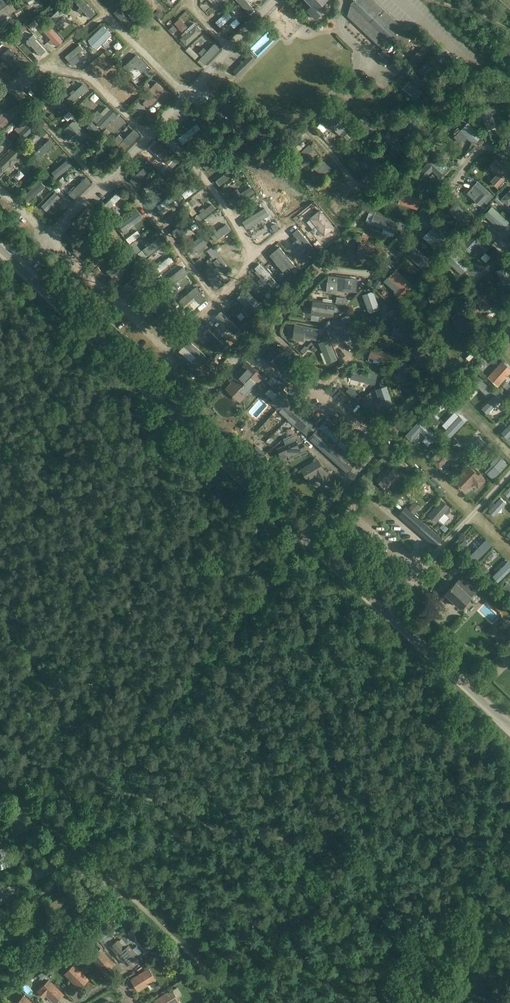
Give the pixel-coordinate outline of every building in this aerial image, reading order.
[(12,3),(10,0),(0,0),(0,18),(1,19),(16,9),(12,3)] [(95,13),(84,0),(80,0),(76,4),(90,18),(95,13)] [(153,9),(157,5),(152,0),(143,0),(153,9)] [(254,9),(245,0),(237,0),(237,1),(249,14),(254,9)] [(312,5),(307,10),(315,18),(325,9),(321,4),(325,0),(307,0),(312,5)] [(347,15),(371,38),(384,50),(393,40),(401,48),(412,36),(375,0),(354,0),(350,4),(347,15)] [(14,11),(17,16),(23,13),(19,8),(16,10),(14,11)] [(127,27),(131,23),(119,8),(114,13),(127,27)] [(220,27),(235,14),(230,8),(215,22),(220,27)] [(230,20),(218,31),(223,37),(235,25),(230,20)] [(46,34),(50,38),(53,42),(57,38),(43,21),(39,25),(46,34)] [(106,40),(110,35),(111,34),(108,29),(102,25),(87,40),(91,45),(96,49),(102,44),(105,48),(109,44),(106,40)] [(186,46),(201,32),(195,25),(180,39),(186,46)] [(150,28),(145,36),(150,39),(155,31),(150,28)] [(267,50),(273,43),(268,39),(255,55),(260,60),(268,51),(267,50)] [(7,46),(11,51),(14,55),(21,64),(26,61),(12,43),(7,46)] [(205,65),(219,49),(215,44),(207,51),(204,48),(199,53),(202,56),(199,59),(200,59),(205,65)] [(83,50),(82,48),(79,45),(65,57),(66,59),(69,62),(76,56),(77,57),(78,58),(81,55),(80,55),(79,53),(81,52),(82,51),(83,50)] [(422,47),(407,62),(412,67),(427,53),(422,47)] [(383,50),(375,57),(384,66),(391,58),(383,50)] [(249,54),(241,63),(247,69),(256,60),(249,54)] [(141,60),(137,55),(127,64),(131,68),(132,67),(136,67),(141,72),(147,66),(141,60)] [(429,78),(448,61),(443,56),(425,73),(429,78)] [(96,79),(97,78),(111,66),(112,64),(107,58),(91,74),(96,79)] [(247,69),(241,63),(233,71),(239,77),(247,69)] [(120,98),(128,90),(130,92),(134,89),(132,87),(134,84),(130,80),(115,94),(120,98)] [(415,99),(421,92),(409,81),(403,88),(415,99)] [(165,90),(157,82),(143,97),(146,100),(143,103),(148,107),(150,104),(151,105),(165,90)] [(72,104),(87,90),(89,88),(84,83),(75,91),(74,89),(70,92),(72,95),(67,99),(72,104)] [(52,89),(35,105),(40,111),(47,104),(48,106),(52,102),(50,101),(57,94),(52,89)] [(164,103),(170,108),(175,102),(170,97),(164,103)] [(478,122),(483,120),(487,130),(497,126),(488,103),(478,107),(479,108),(474,109),(478,122)] [(3,115),(0,118),(0,125),(2,127),(22,109),(16,104),(6,112),(3,115)] [(111,109),(110,110),(104,116),(101,113),(97,110),(92,117),(93,120),(97,124),(102,128),(116,114),(111,109)] [(340,135),(347,127),(331,111),(324,119),(330,125),(333,128),(340,135)] [(419,132),(424,127),(410,111),(405,116),(419,132)] [(71,135),(80,127),(86,123),(81,118),(67,130),(71,135)] [(23,139),(37,126),(32,121),(25,128),(21,124),(20,123),(15,129),(23,139)] [(464,142),(468,138),(474,143),(481,136),(468,122),(459,130),(460,130),(454,136),(460,142),(462,140),(464,142)] [(185,140),(188,138),(189,140),(192,137),(191,136),(201,128),(197,123),(181,135),(185,140)] [(322,133),(326,129),(320,124),(317,127),(322,133)] [(305,132),(301,127),(300,125),(277,142),(282,149),(305,132)] [(134,129),(118,145),(124,151),(140,134),(134,129)] [(383,135),(391,145),(395,149),(397,152),(403,147),(389,131),(383,135)] [(414,137),(409,133),(404,138),(408,143),(414,137)] [(94,136),(81,148),(85,152),(98,140),(94,136)] [(44,156),(54,146),(50,142),(40,152),(44,156)] [(0,162),(0,169),(2,172),(9,165),(11,166),(18,159),(16,158),(21,152),(25,149),(19,143),(16,146),(15,146),(0,162)] [(303,158),(309,153),(314,149),(309,144),(294,157),(299,162),(303,158)] [(42,156),(37,151),(32,155),(39,163),(44,159),(42,156)] [(150,167),(161,155),(158,151),(147,164),(150,167)] [(210,157),(207,160),(204,162),(208,166),(220,156),(216,152),(210,157)] [(395,157),(390,152),(385,156),(391,162),(395,157)] [(28,163),(33,158),(28,153),(23,158),(28,163)] [(380,175),(385,170),(368,153),(363,158),(380,175)] [(102,172),(115,159),(111,155),(98,168),(102,172)] [(509,181),(509,171),(496,157),(489,164),(498,173),(490,181),(497,187),(506,178),(509,182),(509,181)] [(431,158),(417,174),(424,180),(432,170),(439,177),(445,170),(431,158)] [(22,178),(31,169),(34,166),(36,165),(32,160),(18,173),(22,178)] [(319,166),(316,169),(325,178),(333,169),(323,160),(322,162),(320,160),(317,164),(319,166)] [(34,166),(31,169),(33,171),(35,170),(39,174),(42,171),(38,167),(36,168),(34,166)] [(134,183),(145,173),(142,169),(131,178),(134,183)] [(230,169),(223,174),(220,177),(218,179),(222,184),(234,174),(230,169)] [(86,177),(69,193),(74,199),(91,182),(86,177)] [(148,193),(157,186),(160,183),(163,182),(159,177),(144,188),(148,193)] [(478,180),(471,187),(478,193),(473,199),(480,205),(487,198),(490,200),(494,195),(478,180)] [(45,188),(44,186),(46,185),(43,181),(41,183),(40,182),(23,198),(28,204),(37,195),(42,191),(45,188)] [(198,181),(187,190),(184,192),(181,194),(185,199),(202,186),(198,181)] [(314,187),(309,182),(306,185),(311,190),(314,187)] [(338,182),(332,187),(336,192),(342,186),(338,182)] [(250,187),(241,193),(238,188),(231,192),(234,197),(231,199),(234,205),(254,193),(250,187)] [(501,199),(508,205),(509,203),(509,188),(501,199)] [(52,205),(55,202),(60,197),(55,192),(42,206),(47,211),(52,205)] [(402,192),(398,203),(417,209),(421,199),(402,192)] [(106,211),(120,198),(116,193),(102,206),(106,211)] [(156,206),(160,212),(174,202),(172,200),(170,197),(158,205),(156,206)] [(112,215),(122,206),(118,202),(108,211),(112,215)] [(456,202),(448,211),(464,226),(472,217),(456,202)] [(246,218),(259,209),(256,204),(243,213),(246,218)] [(172,205),(158,215),(162,220),(176,210),(172,205)] [(492,205),(484,214),(502,230),(509,222),(492,205)] [(205,210),(202,212),(198,215),(202,219),(214,210),(210,206),(205,210)] [(85,216),(88,213),(89,211),(86,208),(73,222),(77,225),(85,216)] [(319,209),(313,214),(309,217),(318,229),(316,231),(320,236),(323,234),(324,235),(334,227),(319,209)] [(210,223),(218,217),(214,213),(207,219),(210,223)] [(374,213),(370,224),(383,228),(383,230),(387,231),(387,230),(395,233),(399,223),(376,214),(374,213)] [(124,231),(139,220),(135,215),(121,226),(124,231)] [(171,231),(175,237),(194,224),(192,221),(190,218),(189,219),(188,220),(175,229),(171,231)] [(231,230),(227,224),(217,231),(213,226),(207,230),(215,241),(231,230)] [(439,251),(442,248),(446,244),(448,247),(453,241),(451,239),(434,224),(427,232),(435,240),(431,245),(439,251)] [(298,239),(292,244),(300,254),(306,249),(308,252),(313,247),(297,229),(292,233),(298,239)] [(475,231),(464,243),(470,248),(474,244),(475,245),(477,243),(483,248),(488,243),(475,231)] [(75,252),(79,254),(93,240),(87,234),(73,249),(75,252)] [(208,247),(200,237),(186,248),(191,255),(196,251),(199,254),(208,247)] [(100,243),(95,239),(90,243),(95,248),(100,243)] [(151,245),(147,248),(145,250),(149,254),(161,245),(157,240),(151,245)] [(360,240),(357,251),(364,253),(363,256),(372,259),(373,255),(381,258),(384,247),(360,240)] [(415,246),(407,255),(424,269),(426,266),(429,269),(434,263),(415,246)] [(87,262),(92,266),(105,251),(100,247),(87,262)] [(273,252),(277,257),(273,260),(283,272),(288,268),(290,271),(292,270),(294,274),(298,271),(295,268),(296,267),(279,247),(274,251),(273,252)] [(151,264),(162,253),(158,249),(147,259),(151,264)] [(147,256),(143,250),(138,253),(142,259),(147,256)] [(453,250),(446,258),(445,259),(447,260),(443,264),(457,277),(460,274),(461,274),(469,266),(453,250)] [(123,253),(106,271),(113,277),(129,260),(123,253)] [(160,271),(173,261),(170,256),(156,267),(160,271)] [(277,283),(259,264),(255,268),(263,277),(268,282),(273,287),(277,283)] [(162,272),(166,277),(175,271),(172,266),(162,272)] [(222,284),(214,273),(212,270),(209,266),(202,270),(216,289),(222,284)] [(501,268),(496,270),(503,288),(509,286),(509,274),(507,266),(506,266),(501,268)] [(170,287),(182,278),(185,275),(189,273),(183,267),(166,280),(170,287)] [(395,268),(388,277),(400,288),(395,294),(400,299),(413,284),(395,268)] [(328,276),(328,282),(335,283),(334,289),(356,292),(357,284),(354,284),(355,278),(328,276)] [(433,297),(436,303),(442,300),(432,278),(423,283),(431,298),(433,297)] [(478,289),(475,290),(478,297),(476,298),(482,311),(485,310),(495,305),(484,282),(476,286),(478,289)] [(206,298),(195,287),(179,300),(184,306),(194,297),(199,303),(206,298)] [(163,294),(160,290),(158,289),(139,305),(144,311),(152,304),(154,305),(158,302),(156,300),(163,294)] [(246,289),(240,294),(250,303),(242,311),(248,316),(255,309),(254,308),(254,307),(258,303),(246,289)] [(373,290),(362,294),(369,312),(379,309),(373,290)] [(329,291),(327,299),(335,301),(337,293),(329,291)] [(345,305),(346,305),(346,299),(347,298),(339,297),(337,304),(339,304),(345,305)] [(311,312),(311,315),(319,316),(333,318),(333,315),(333,311),(339,312),(344,308),(345,307),(345,305),(339,304),(338,305),(335,305),(335,304),(334,304),(323,302),(313,301),(311,312)] [(177,311),(174,308),(171,305),(155,321),(161,327),(177,311)] [(458,333),(470,328),(462,310),(451,316),(458,333)] [(229,331),(232,335),(237,331),(222,314),(217,318),(226,329),(225,330),(227,333),(228,331),(229,331)] [(332,321),(337,332),(345,329),(349,339),(357,336),(348,314),(332,321)] [(412,333),(414,329),(414,328),(406,325),(407,321),(397,317),(391,331),(409,339),(412,333)] [(295,323),(292,335),(316,340),(319,328),(295,323)] [(208,329),(203,334),(203,335),(210,342),(213,345),(218,350),(224,344),(221,342),(208,329)] [(276,350),(270,345),(266,341),(261,337),(252,347),(274,367),(277,364),(283,370),(290,362),(284,356),(286,354),(279,347),(276,350)] [(327,339),(324,340),(318,343),(327,363),(337,359),(329,338),(327,339)] [(196,356),(191,362),(195,365),(200,360),(202,362),(207,356),(190,340),(184,346),(196,356)] [(427,340),(415,345),(422,363),(434,358),(427,340)] [(487,344),(481,351),(487,358),(492,352),(494,350),(487,344)] [(371,346),(368,357),(389,363),(390,360),(393,361),(395,353),(371,346)] [(180,355),(177,361),(182,364),(185,358),(180,355)] [(406,360),(399,362),(396,364),(403,385),(414,381),(407,360),(406,360)] [(487,376),(498,386),(509,373),(509,368),(502,361),(487,376)] [(228,386),(226,389),(239,401),(241,399),(243,401),(246,401),(250,397),(250,394),(247,392),(252,387),(254,389),(258,385),(256,383),(261,377),(267,382),(271,378),(265,372),(261,375),(258,372),(259,370),(255,367),(254,368),(248,362),(233,377),(235,378),(228,386)] [(353,367),(350,379),(375,384),(377,373),(372,372),(353,367)] [(306,374),(301,369),(296,375),(301,380),(306,374)] [(488,396),(494,391),(476,373),(467,382),(466,384),(470,388),(474,384),(488,396)] [(309,438),(318,427),(310,419),(313,415),(288,392),(290,390),(286,386),(286,385),(279,378),(266,393),(268,395),(269,395),(273,399),(269,403),(291,421),(309,438)] [(387,385),(375,389),(383,410),(394,406),(387,385)] [(482,408),(487,414),(501,399),(496,394),(482,408)] [(249,418),(256,424),(266,413),(260,407),(249,418)] [(328,416),(318,427),(309,438),(347,473),(367,451),(328,416)] [(435,426),(440,422),(433,416),(429,420),(435,426)] [(463,420),(459,417),(451,426),(449,425),(448,426),(443,420),(438,426),(451,438),(465,423),(463,420)] [(420,420),(406,436),(412,441),(420,431),(432,442),(438,436),(420,420)] [(509,435),(509,423),(501,433),(507,438),(509,435)] [(286,445),(277,448),(281,458),(288,454),(291,461),(307,453),(304,447),(299,449),(293,436),(283,440),(286,445)] [(480,438),(469,448),(474,454),(485,443),(480,438)] [(452,455),(455,452),(449,445),(433,461),(439,468),(452,455)] [(268,452),(258,459),(261,462),(270,456),(268,452)] [(500,459),(487,473),(487,474),(489,475),(493,479),(506,465),(500,459)] [(318,461),(302,470),(306,477),(315,472),(322,484),(329,480),(318,461)] [(379,475),(375,479),(386,490),(394,482),(398,486),(403,481),(399,477),(401,475),(390,464),(383,471),(382,470),(379,474),(379,475)] [(484,480),(478,474),(469,466),(454,481),(465,491),(473,483),(478,488),(485,481),(484,480)] [(427,485),(420,479),(405,494),(411,500),(427,485)] [(436,522),(439,519),(444,513),(445,514),(447,514),(450,511),(450,509),(449,508),(450,507),(441,500),(428,515),(436,522)] [(415,502),(414,502),(409,507),(414,513),(420,507),(415,502)] [(442,538),(439,535),(423,522),(416,531),(435,547),(442,538)] [(476,562),(490,547),(488,544),(485,542),(470,557),(476,562)] [(509,569),(509,566),(507,563),(493,577),(498,581),(509,569)] [(486,575),(490,570),(485,565),(480,569),(486,575)] [(462,576),(443,596),(452,605),(454,603),(461,609),(466,604),(467,605),(471,601),(470,600),(471,599),(476,604),(483,596),(477,590),(462,576)] [(501,589),(509,598),(509,586),(506,583),(501,589)] [(505,622),(499,628),(503,631),(508,625),(505,622)] [(487,631),(496,640),(494,643),(500,650),(509,639),(509,633),(507,636),(495,624),(487,631)] [(7,809),(5,806),(0,810),(0,819),(3,817),(4,819),(8,817),(11,814),(11,813),(7,809)] [(23,830),(24,831),(29,826),(19,816),(14,821),(18,825),(23,830)] [(73,873),(57,881),(61,890),(70,887),(78,884),(73,873)] [(89,900),(84,903),(86,907),(94,901),(93,898),(90,901),(89,900)] [(30,927),(32,926),(35,932),(49,924),(43,914),(33,919),(33,918),(27,922),(30,927)] [(8,930),(3,933),(6,937),(8,936),(11,943),(23,937),(18,927),(9,932),(8,930)] [(118,939),(110,946),(117,954),(117,955),(120,959),(120,958),(127,965),(139,955),(129,944),(125,947),(118,939)] [(101,947),(90,957),(105,973),(115,964),(101,947)] [(74,963),(64,973),(80,989),(89,979),(74,963)] [(149,967),(130,978),(138,991),(157,979),(149,967)] [(37,991),(44,997),(46,995),(54,1002),(56,1002),(65,994),(49,978),(37,991)] [(179,1002),(180,1001),(172,988),(153,1000),(155,1002),(177,1002),(179,1002)] [(17,1002),(35,1002),(24,994),(17,1002)]
